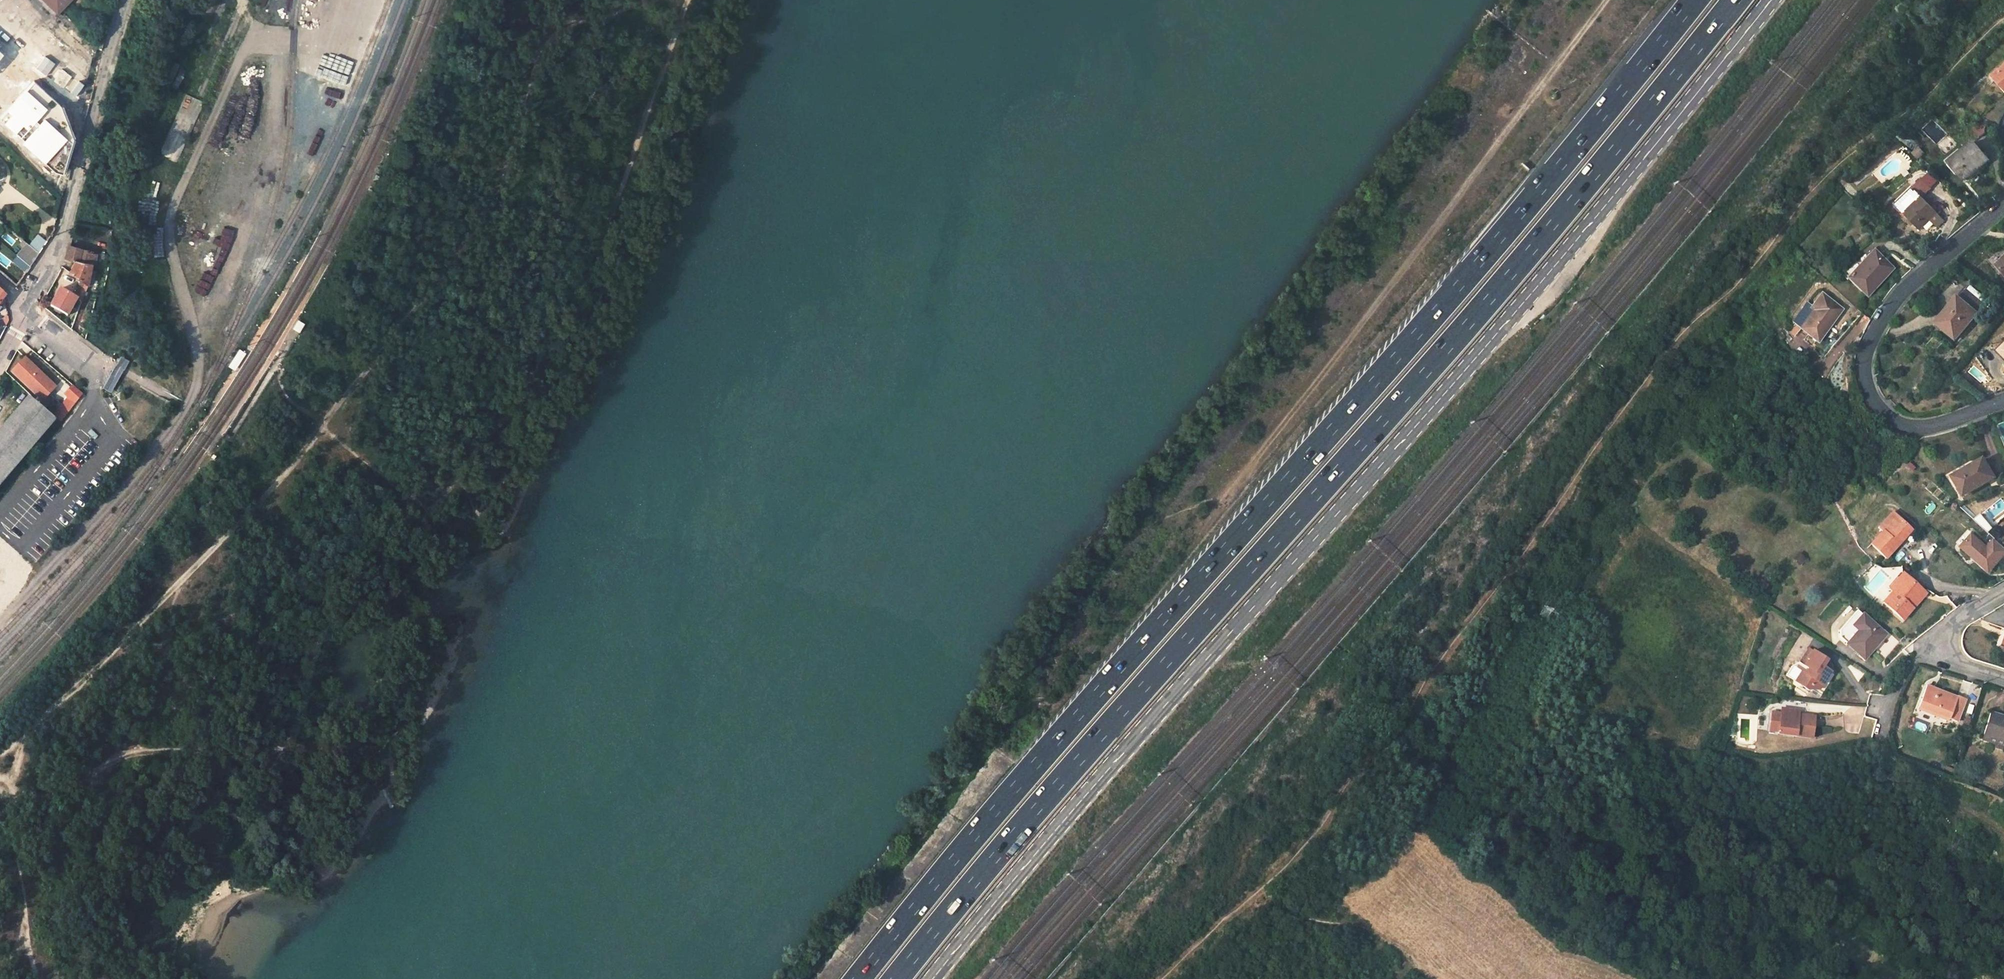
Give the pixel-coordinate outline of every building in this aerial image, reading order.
[(46,0),(44,2),(56,14),(58,11),(46,0)] [(58,11),(68,0),(46,0),(58,11)] [(65,125),(59,118),(64,112),(53,102),(75,79),(11,19),(0,31),(0,120),(38,155),(65,125)] [(2003,88),(2003,70),(1995,78),(2003,88)] [(1980,136),(1988,131),(1982,124),(1975,129),(1980,136)] [(1949,162),(1964,181),(1989,161),(1973,142),(1949,162)] [(1912,155),(1916,159),(1921,153),(1917,150),(1912,155)] [(1932,189),(1922,179),(1913,188),(1912,187),(1895,204),(1903,214),(1901,216),(1907,222),(1909,220),(1920,231),(1937,214),(1922,198),(1932,189)] [(12,263),(26,272),(40,254),(26,244),(12,263)] [(67,257),(75,259),(98,264),(101,254),(68,245),(64,256),(67,257)] [(1873,251),(1860,265),(1854,259),(1843,271),(1849,277),(1847,279),(1867,296),(1893,269),(1873,251)] [(1995,265),(2003,275),(2003,256),(1995,265)] [(83,281),(88,285),(92,271),(100,273),(102,265),(98,264),(75,259),(68,271),(83,281)] [(77,295),(82,299),(88,285),(83,281),(77,295)] [(1972,287),(1968,291),(1985,306),(1989,301),(1972,287)] [(1985,306),(1968,291),(1965,289),(1950,308),(1952,311),(1939,326),(1956,340),(1985,306)] [(1814,311),(1800,329),(1817,342),(1842,310),(1821,294),(1810,308),(1814,311)] [(1794,324),(1800,329),(1814,311),(1810,308),(1808,307),(1794,324)] [(301,334),(307,326),(298,318),(293,327),(301,334)] [(239,349),(228,366),(234,370),(245,353),(239,349)] [(103,389),(111,393),(123,370),(129,360),(121,356),(115,366),(103,389)] [(11,370),(38,397),(48,386),(44,383),(47,380),(25,357),(11,370)] [(48,386),(38,397),(41,399),(54,387),(47,380),(44,383),(48,386)] [(52,417),(54,419),(60,423),(83,393),(72,385),(64,395),(67,397),(52,417)] [(0,430),(0,483),(54,419),(52,417),(28,397),(11,416),(0,430)] [(1954,478),(1964,495),(1995,477),(1984,458),(1969,467),(1970,470),(1954,478)] [(1987,509),(1991,515),(2000,509),(1997,503),(1987,509)] [(1909,528),(1892,513),(1878,527),(1883,532),(1871,544),(1886,558),(1898,546),(1896,543),(1909,528)] [(1974,534),(1969,529),(1957,542),(1962,547),(1974,534)] [(1995,539),(1988,547),(1974,534),(1962,547),(1988,571),(2001,557),(2002,558),(2003,555),(2003,547),(1995,539)] [(1800,566),(1807,560),(1800,552),(1793,559),(1800,566)] [(1850,560),(1856,566),(1862,559),(1857,553),(1850,560)] [(1902,619),(1912,608),(1909,606),(1922,591),(1903,573),(1889,589),(1892,592),(1883,603),(1902,619)] [(1755,589),(1761,593),(1767,584),(1762,580),(1755,589)] [(1887,589),(1879,598),(1883,601),(1891,592),(1887,589)] [(1909,606),(1912,608),(1926,593),(1922,591),(1909,606)] [(1885,635),(1863,615),(1853,625),(1859,630),(1847,644),(1864,659),(1885,635)] [(1809,649),(1799,663),(1798,662),(1791,666),(1785,676),(1808,690),(1809,687),(1814,686),(1819,689),(1830,672),(1822,667),(1827,661),(1809,649)] [(1957,722),(1966,699),(1958,696),(1957,698),(1927,686),(1917,710),(1947,721),(1949,718),(1957,722)] [(1797,714),(1780,712),(1777,733),(1812,737),(1815,716),(1797,714)] [(1998,714),(1990,712),(1982,740),(1994,744),(1993,748),(2001,750),(2003,747),(2003,717),(2003,721),(1997,719),(1998,714)]
